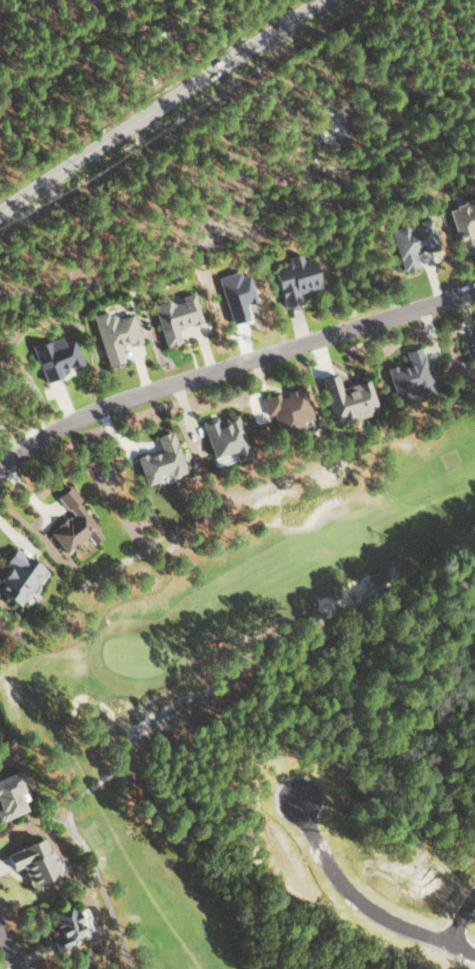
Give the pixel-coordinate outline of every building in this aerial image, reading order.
[(474,250),(474,245),(472,233),(474,232),(474,198),(447,205),(460,254),(474,250)] [(402,270),(418,266),(414,251),(438,245),(431,217),(418,220),(419,225),(408,228),(407,224),(391,227),(402,270)] [(283,306),(300,301),(298,292),(318,286),(310,257),(301,259),(300,252),(287,256),(290,263),(273,268),(283,306)] [(153,304),(165,345),(180,341),(176,327),(201,320),(192,291),(180,295),(181,300),(169,303),(168,299),(153,304)] [(92,314),(106,365),(123,360),(119,346),(140,340),(133,312),(109,318),(107,310),(92,314)] [(81,363),(72,337),(62,340),(60,335),(31,345),(44,382),(62,375),(60,370),(81,363)] [(467,356),(473,355),(474,363),(474,336),(463,340),(467,356)] [(386,368),(394,394),(414,388),(416,396),(433,391),(420,346),(405,350),(408,361),(386,368)] [(375,411),(368,379),(339,386),(337,373),(321,377),(332,421),(375,411)] [(261,396),(265,414),(273,413),(278,433),(302,427),(300,419),(310,417),(303,387),(279,393),(279,392),(261,396)] [(248,456),(237,413),(219,418),(219,416),(201,420),(210,456),(231,450),(233,460),(248,456)] [(143,484),(155,481),(154,477),(183,470),(173,430),(156,434),(160,449),(136,455),(143,484)] [(70,514),(48,530),(64,552),(85,536),(90,543),(100,535),(76,501),(80,499),(70,485),(56,494),(70,514)] [(15,547),(6,558),(12,563),(0,580),(0,592),(18,605),(45,570),(15,547)] [(16,792),(25,789),(17,770),(0,777),(0,820),(24,810),(16,792)] [(56,875),(41,838),(4,852),(11,870),(20,866),(28,886),(56,875)] [(82,934),(69,903),(48,911),(58,935),(50,938),(55,952),(73,945),(71,939),(82,934)]
